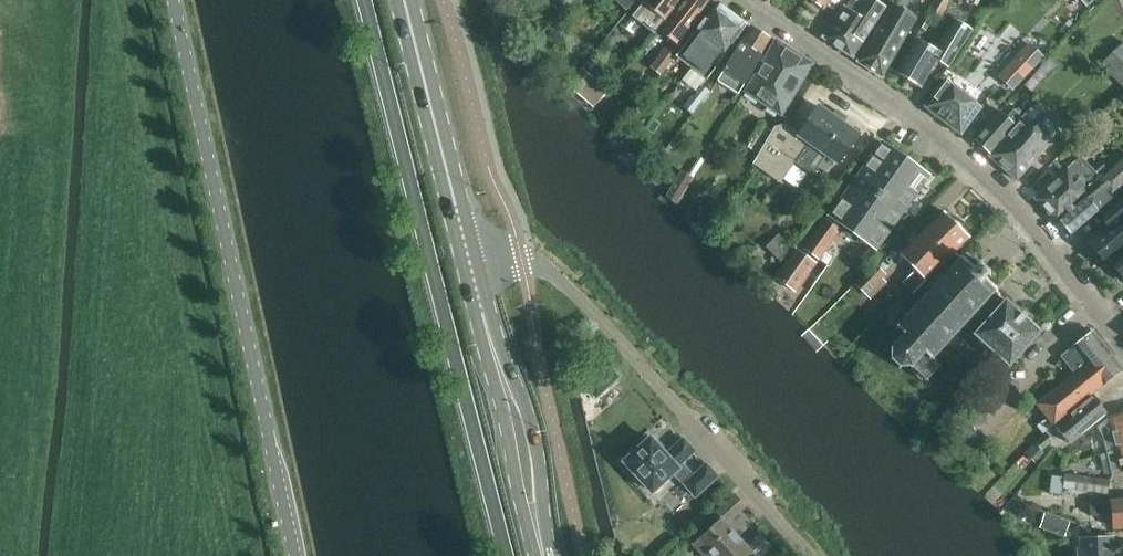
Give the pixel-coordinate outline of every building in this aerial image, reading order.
[(562,13),(575,0),(549,0),(562,13)] [(638,0),(617,0),(616,1),(627,11),(638,0)] [(632,16),(655,34),(666,20),(682,0),(646,0),(632,16)] [(677,56),(683,48),(679,46),(714,0),(685,0),(661,31),(672,40),(651,67),(663,76),(671,65),(671,64),(677,56)] [(825,9),(831,0),(811,0),(825,9)] [(877,0),(862,0),(861,3),(857,0),(850,0),(845,7),(844,6),(824,36),(822,35),(821,36),(855,59),(856,57),(854,56),(886,6),(877,0)] [(950,2),(947,0),(934,0),(929,9),(942,18),(950,2)] [(683,48),(677,56),(691,68),(732,14),(716,2),(692,33),(694,34),(683,48)] [(882,77),(917,17),(893,3),(859,62),(882,77)] [(732,14),(691,68),(707,80),(748,27),(732,14)] [(949,67),(974,30),(960,21),(954,31),(948,27),(936,48),(917,37),(895,73),(921,88),(937,61),(949,67)] [(739,95),(772,40),(751,26),(717,81),(739,95)] [(782,117),(814,64),(776,39),(744,93),(782,117)] [(1030,43),(998,76),(1013,90),(1044,57),(1030,43)] [(1101,64),(1122,87),(1122,43),(1101,64)] [(593,107),(608,89),(582,67),(567,85),(593,107)] [(962,135),(982,108),(946,80),(926,107),(962,135)] [(691,114),(708,92),(701,86),(692,97),(691,96),(682,108),(691,114)] [(773,130),(759,154),(753,164),(781,183),(807,145),(837,165),(860,134),(819,106),(799,134),(785,124),(775,127),(773,130)] [(1015,124),(990,153),(988,156),(1017,180),(1029,167),(1033,171),(1048,155),(1044,152),(1062,132),(1043,116),(1043,117),(1032,106),(1022,117),(1021,117),(1015,124)] [(990,153),(1015,124),(1000,111),(975,139),(990,153)] [(759,154),(773,130),(762,124),(748,147),(759,154)] [(878,249),(932,173),(883,140),(830,215),(878,249)] [(1060,221),(1071,234),(1077,229),(1077,228),(1115,196),(1122,188),(1122,155),(1096,179),(1092,183),(1097,188),(1060,221)] [(1092,183),(1096,179),(1089,171),(1085,175),(1083,173),(1077,177),(1068,167),(1035,198),(1058,223),(1060,221),(1097,188),(1092,183)] [(678,205),(694,177),(682,170),(667,195),(678,205)] [(1104,209),(1112,219),(1085,241),(1090,248),(1087,251),(1095,261),(1099,258),(1103,263),(1122,247),(1122,193),(1104,209)] [(918,289),(926,281),(971,237),(945,211),(900,255),(915,270),(907,279),(918,289)] [(842,229),(829,219),(806,250),(819,259),(842,229)] [(792,248),(778,236),(766,248),(781,262),(792,248)] [(1103,263),(1105,266),(1108,263),(1111,266),(1108,269),(1116,279),(1119,276),(1122,281),(1122,247),(1103,263)] [(795,292),(817,263),(798,249),(776,278),(795,292)] [(964,325),(997,291),(998,290),(984,278),(989,273),(967,253),(963,257),(962,255),(959,258),(960,259),(897,328),(904,334),(891,348),(891,360),(900,368),(912,367),(926,380),(939,365),(933,359),(964,325)] [(886,276),(875,265),(856,285),(870,299),(886,283),(882,279),(886,276)] [(997,291),(964,325),(1009,366),(1041,332),(1006,300),(1006,301),(999,295),(1000,294),(997,291)] [(908,316),(900,307),(890,316),(899,325),(908,316)] [(1046,432),(1053,426),(1122,370),(1122,369),(1093,332),(1061,356),(1074,373),(1036,404),(1047,418),(1037,427),(1043,434),(1046,432)] [(1070,444),(1108,413),(1095,396),(1056,427),(1070,444)] [(943,438),(965,413),(955,404),(933,428),(943,438)] [(1122,448),(1122,412),(1108,416),(1109,421),(1099,430),(1103,435),(1107,452),(1122,448)] [(1046,432),(1043,434),(1034,442),(1042,451),(1054,441),(1046,432)] [(652,435),(622,461),(652,495),(675,475),(696,498),(720,476),(707,462),(694,474),(684,463),(697,451),(684,437),(667,452),(652,435)] [(1107,452),(1112,475),(1122,472),(1122,448),(1107,452)] [(1108,494),(1110,481),(1065,475),(1062,488),(1108,494)] [(727,524),(747,506),(736,494),(716,512),(722,519),(692,545),(702,555),(749,555),(753,553),(755,555),(761,555),(771,546),(761,534),(748,547),(727,524)] [(1084,502),(1087,516),(1112,513),(1113,528),(1122,527),(1122,499),(1084,502)] [(1112,537),(1078,539),(1079,551),(1076,551),(1076,555),(1122,555),(1122,549),(1112,550),(1112,537)]
